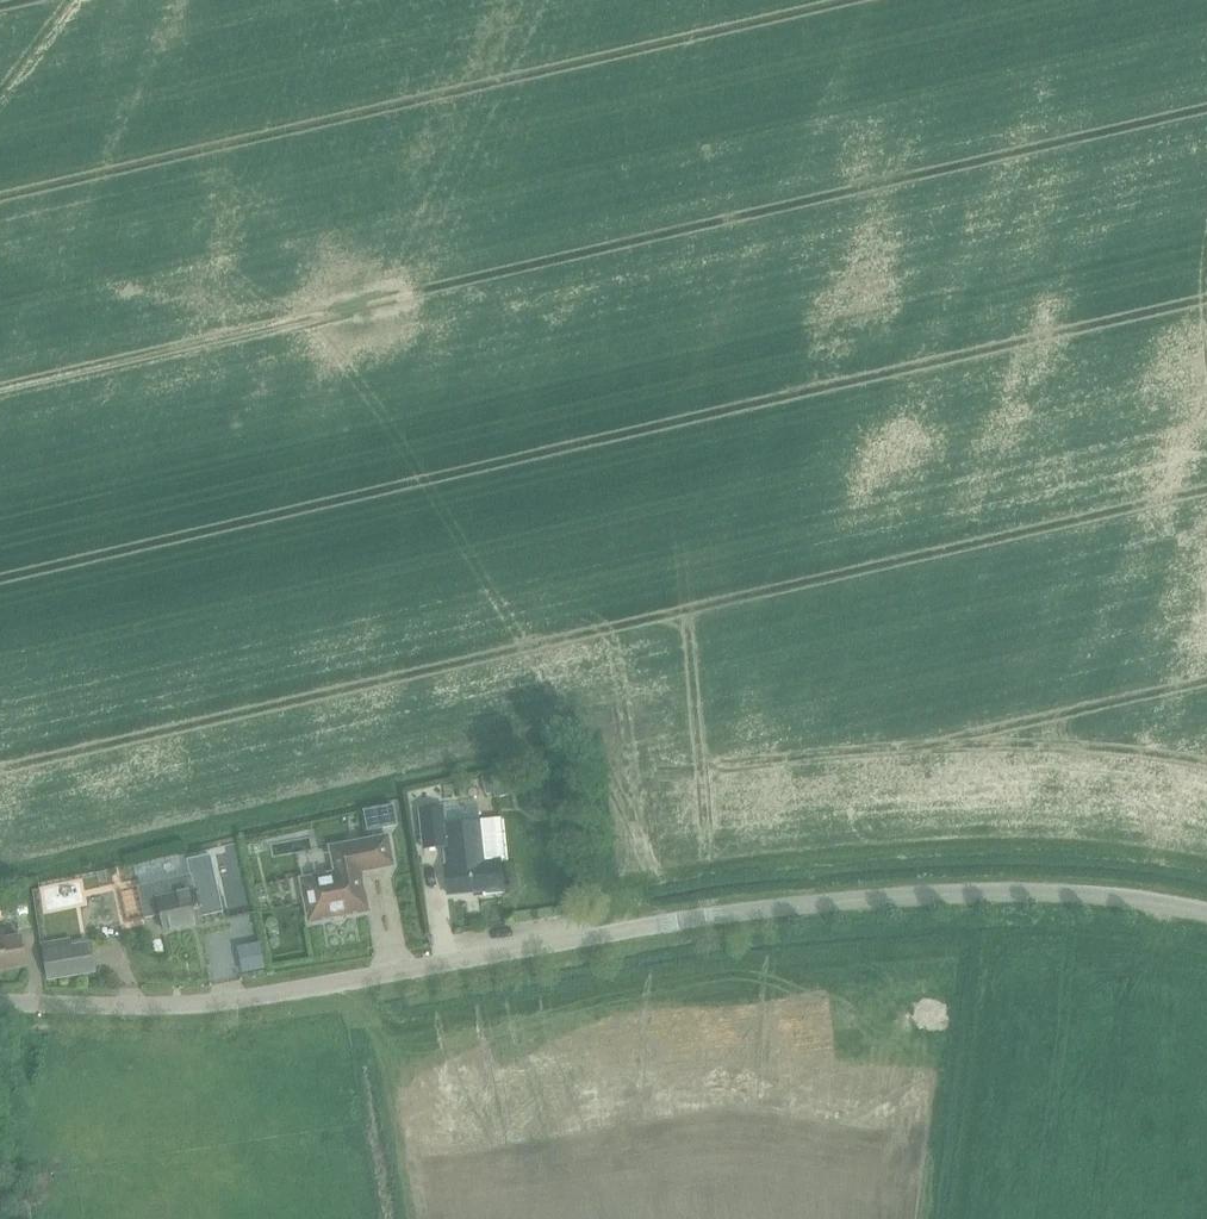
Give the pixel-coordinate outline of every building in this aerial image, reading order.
[(596,741),(593,730),(576,734),(579,744),(596,741)] [(508,773),(481,778),(484,796),(494,794),(495,800),(512,797),(508,773)] [(504,846),(526,846),(527,804),(505,803),(504,846)] [(388,806),(359,811),(363,831),(384,827),(392,825),(388,806)] [(447,864),(445,864),(448,895),(503,890),(500,860),(505,860),(501,818),(444,824),(443,807),(420,809),(424,847),(445,845),(447,864)] [(302,880),(309,921),(367,911),(359,871),(392,865),(387,838),(331,848),(336,874),(302,880)] [(183,877),(138,887),(142,903),(141,903),(143,910),(145,919),(162,915),(166,933),(203,924),(202,917),(223,912),(211,855),(189,860),(189,861),(192,875),(183,877)] [(85,873),(76,884),(86,892),(95,880),(85,873)] [(21,942),(20,940),(1,943),(0,938),(0,970),(25,966),(21,942)] [(95,973),(89,942),(72,945),(71,939),(42,945),(48,981),(95,973)] [(260,943),(237,947),(242,974),(265,969),(260,943)] [(11,1204),(0,1207),(0,1218),(14,1218),(11,1204)]
